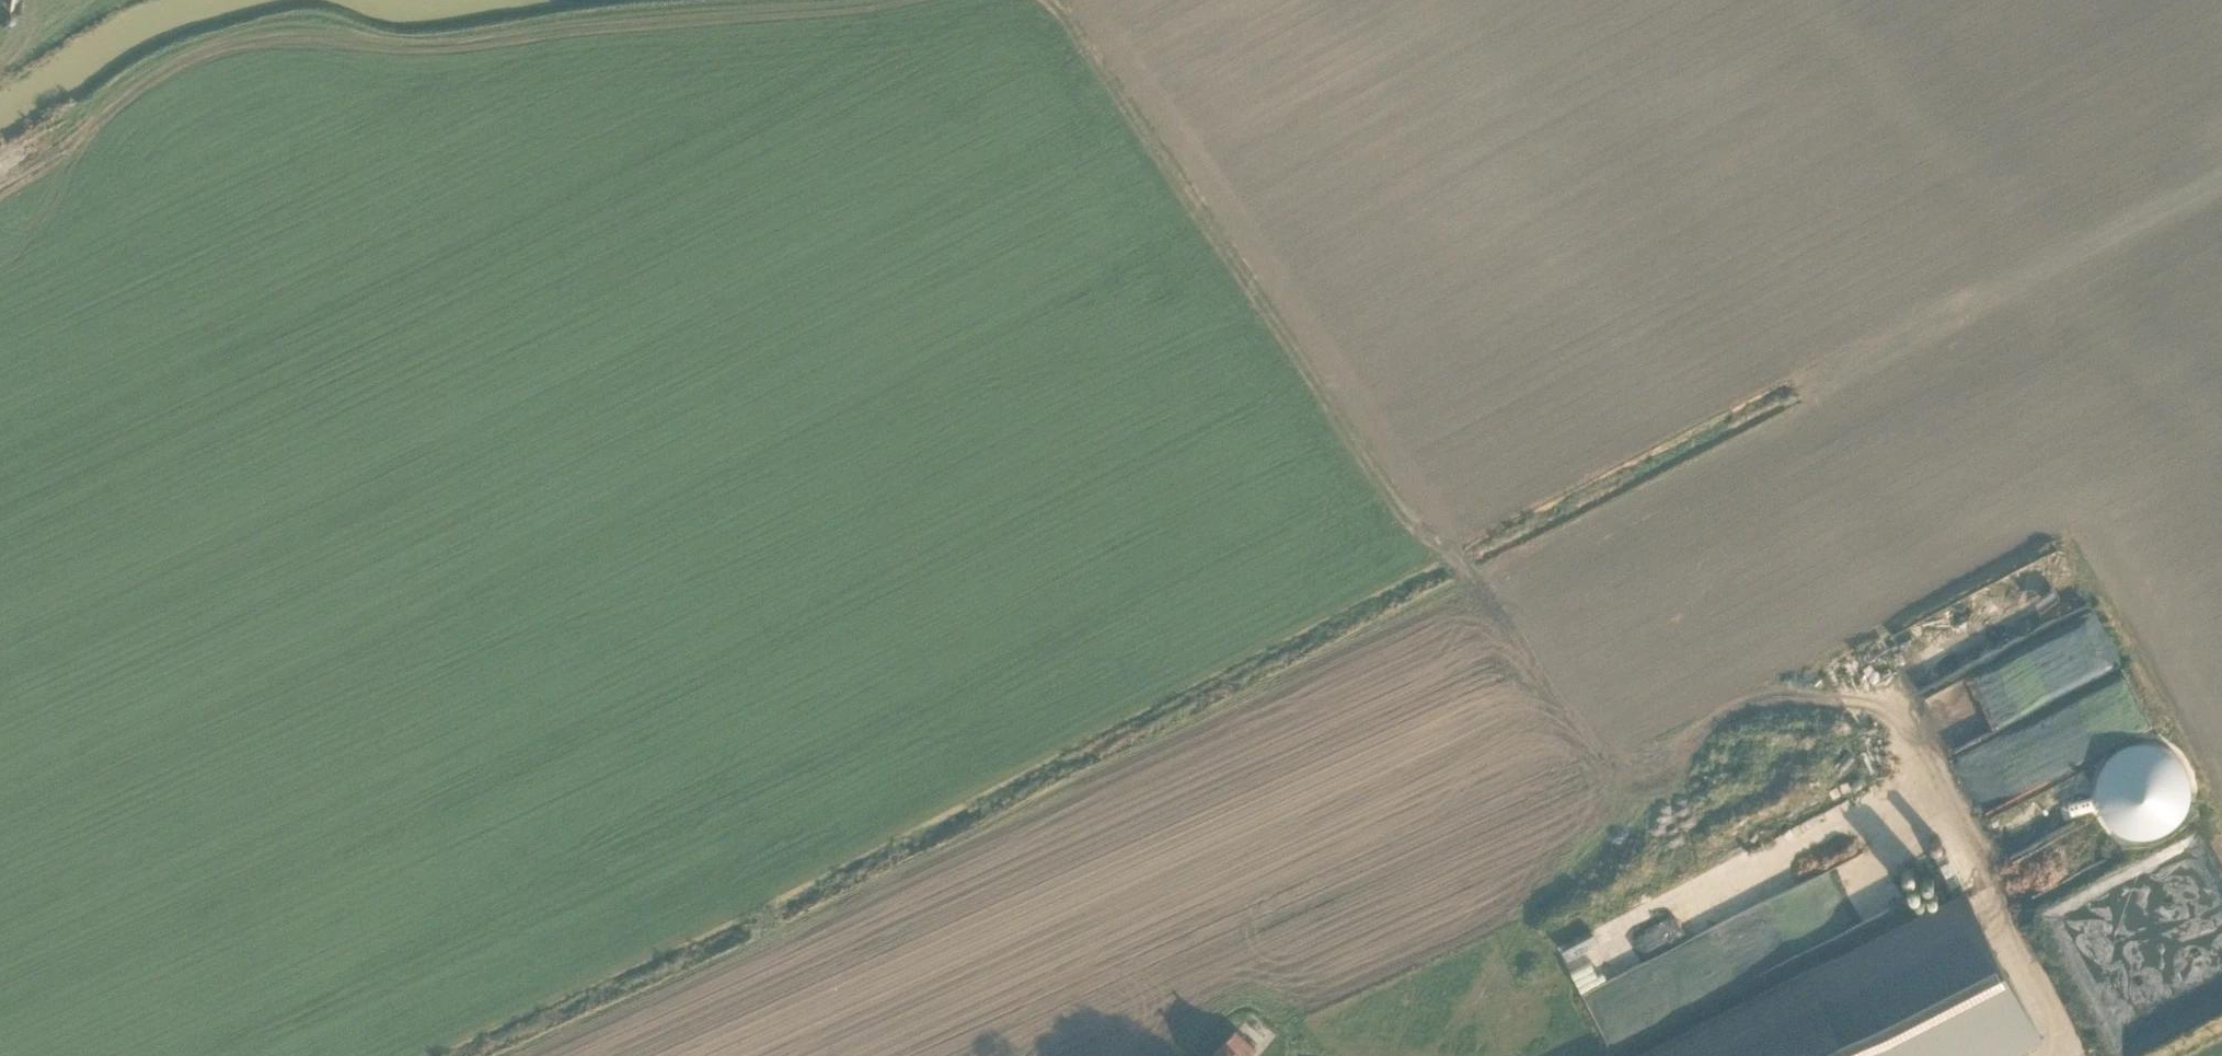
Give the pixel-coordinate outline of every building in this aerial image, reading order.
[(1920,622),(1891,634),(1911,685),(1938,674),(1932,659),(1917,665),(1911,653),(1929,646),(1920,622)] [(2118,747),(2157,726),(2127,672),(2089,693),(2118,747)] [(1889,907),(1912,896),(1901,873),(1878,884),(1889,907)] [(1811,969),(1856,1055),(1991,1055),(2040,1031),(1967,889),(1811,969)] [(1811,969),(1640,1055),(1856,1055),(1811,969)] [(1629,970),(1586,992),(1614,1048),(1658,1026),(1629,970)] [(1235,1028),(1210,1055),(1248,1055),(1256,1046),(1235,1028)]
